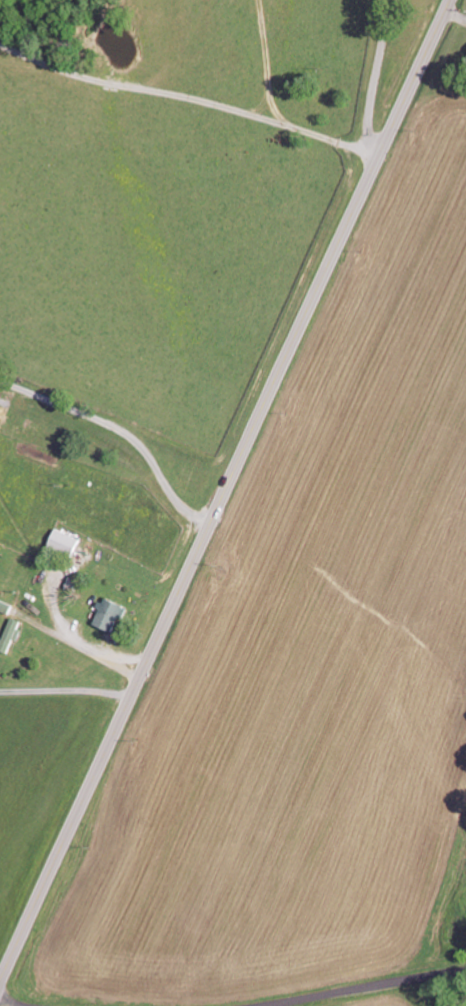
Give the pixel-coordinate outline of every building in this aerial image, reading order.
[(3,424),(14,398),(0,391),(0,423),(3,424)] [(49,547),(74,557),(81,539),(56,529),(49,547)] [(95,623),(113,632),(120,618),(124,619),(129,608),(107,597),(95,623)] [(0,599),(0,610),(10,615),(14,606),(0,599)] [(10,653),(14,639),(18,641),(24,622),(12,618),(1,650),(10,653)]
